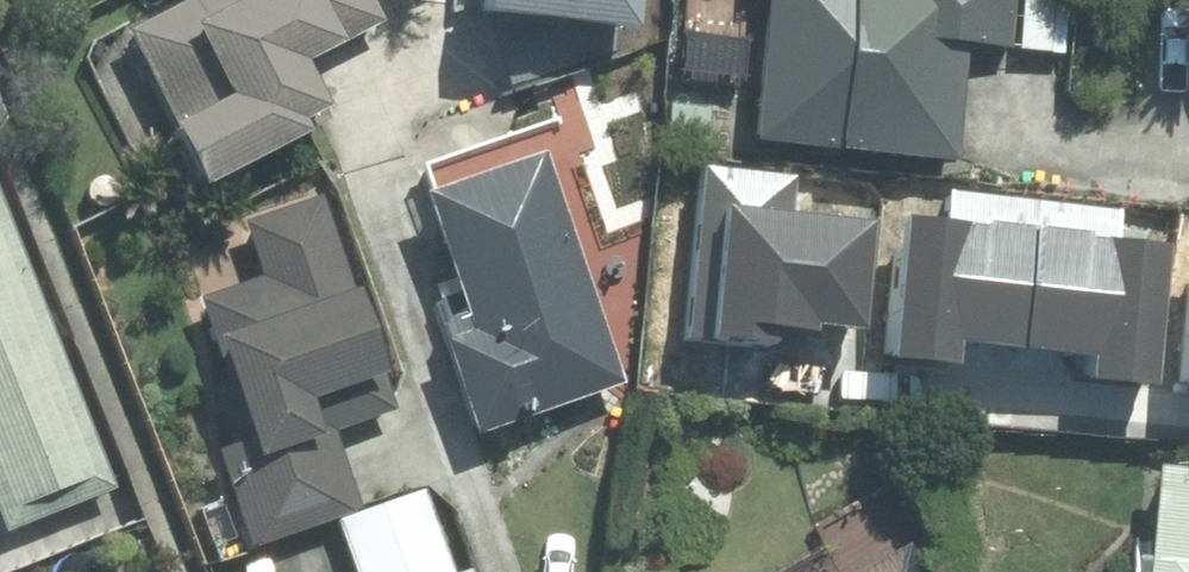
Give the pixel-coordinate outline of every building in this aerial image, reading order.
[(379,0),(190,0),(127,32),(210,191),(311,138),(305,127),(334,112),(310,65),(392,22),(379,0)] [(493,17),(640,32),(642,0),(494,0),(493,17)] [(1017,0),(768,0),(761,145),(964,155),(969,47),(1016,50),(1017,0)] [(634,383),(541,157),(427,203),(478,326),(435,344),(477,447),(634,383)] [(404,410),(322,190),(238,221),(259,279),(199,301),(229,510),(247,560),(368,515),(338,434),(404,410)] [(0,201),(0,528),(6,543),(124,498),(0,201)] [(1076,254),(975,250),(972,324),(1004,325),(1002,375),(1103,379),(1107,288),(1075,287),(1076,254)] [(1157,462),(1151,544),(1136,543),(1133,571),(1188,571),(1188,466),(1157,462)] [(340,529),(357,571),(454,571),(427,497),(340,529)] [(867,571),(917,571),(905,551),(867,571)]
